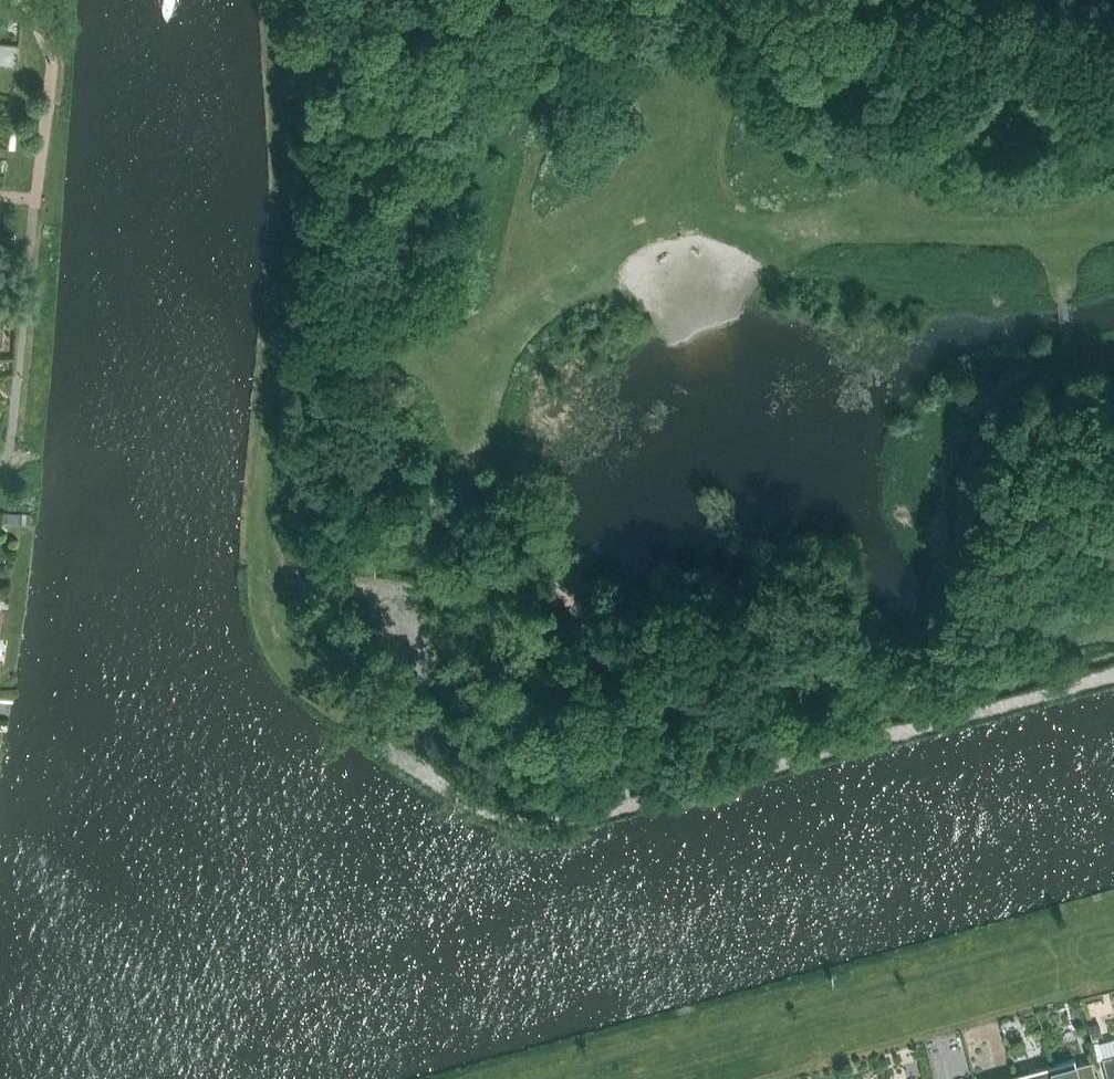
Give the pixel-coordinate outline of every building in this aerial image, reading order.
[(3,511),(3,517),(3,522),(30,524),(30,518),(31,513),(3,511)] [(1098,1022),(1089,1024),(1092,1037),(1101,1035),(1098,1022)] [(1052,1064),(1056,1078),(1097,1078),(1088,1045),(1071,1050),(1073,1058),(1052,1064)] [(1102,1057),(1108,1078),(1113,1078),(1113,1054),(1102,1057)] [(1016,1078),(1056,1078),(1052,1064),(1014,1074),(1016,1078)]
